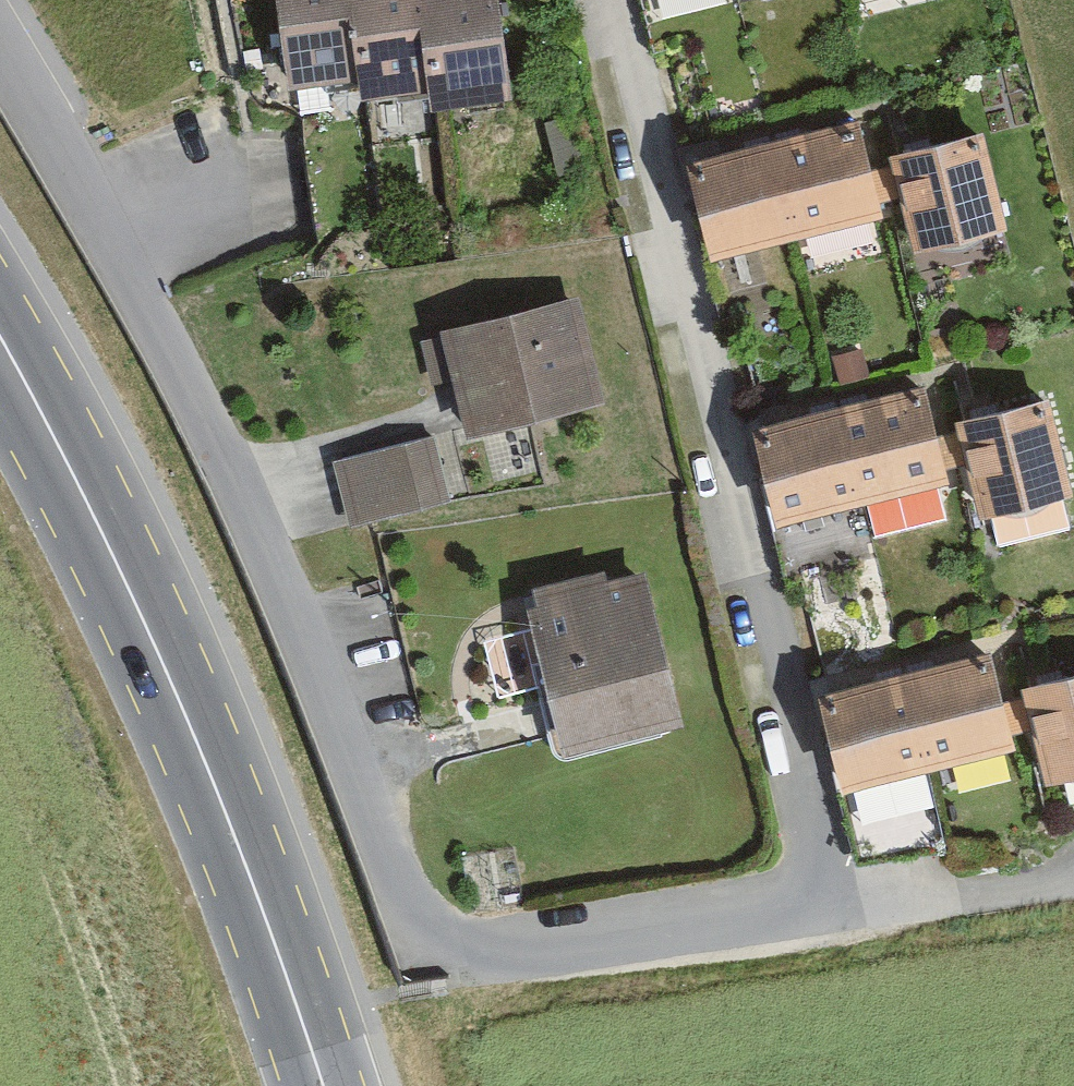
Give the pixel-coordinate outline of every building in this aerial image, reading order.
[(364,67),(355,0),(286,0),(296,77),(364,67)] [(435,80),(424,0),(355,0),(364,67),(367,89),(435,80)] [(504,92),(492,0),(424,0),(435,80),(438,101),(504,92)] [(855,131),(693,170),(713,252),(875,213),(855,131)] [(976,138),(895,157),(915,248),(997,229),(976,138)] [(577,301),(446,336),(471,431),(602,396),(577,301)] [(920,397),(758,436),(778,519),(940,480),(920,397)] [(1047,406),(966,425),(987,516),(1068,497),(1047,406)] [(343,464),(357,521),(443,500),(429,442),(343,464)] [(639,584),(536,607),(568,746),(670,722),(639,584)] [(986,663),(824,702),(844,785),(1006,746),(986,663)] [(1024,690),(1045,781),(1073,774),(1073,679),(1024,690)]
